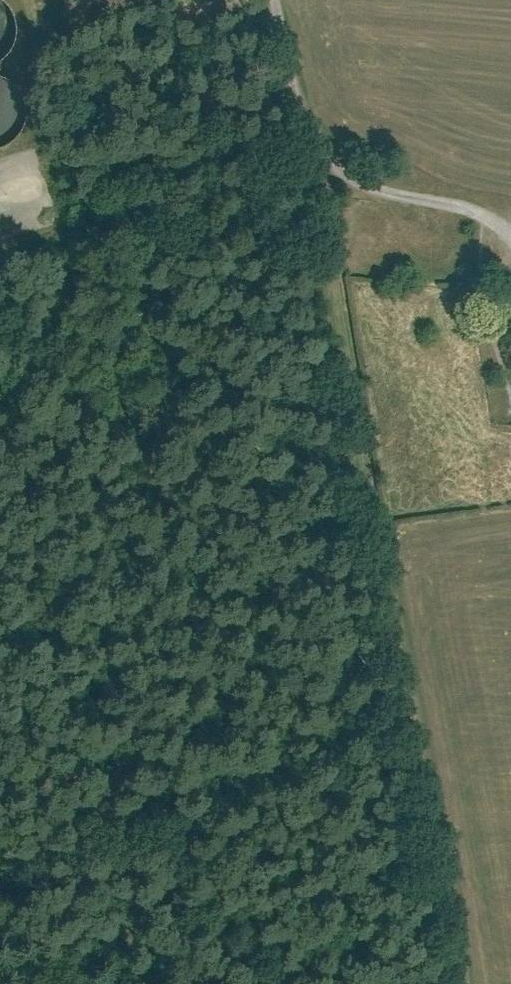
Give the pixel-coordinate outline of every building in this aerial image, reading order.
[(25,129),(6,69),(0,71),(0,137),(25,129)]
